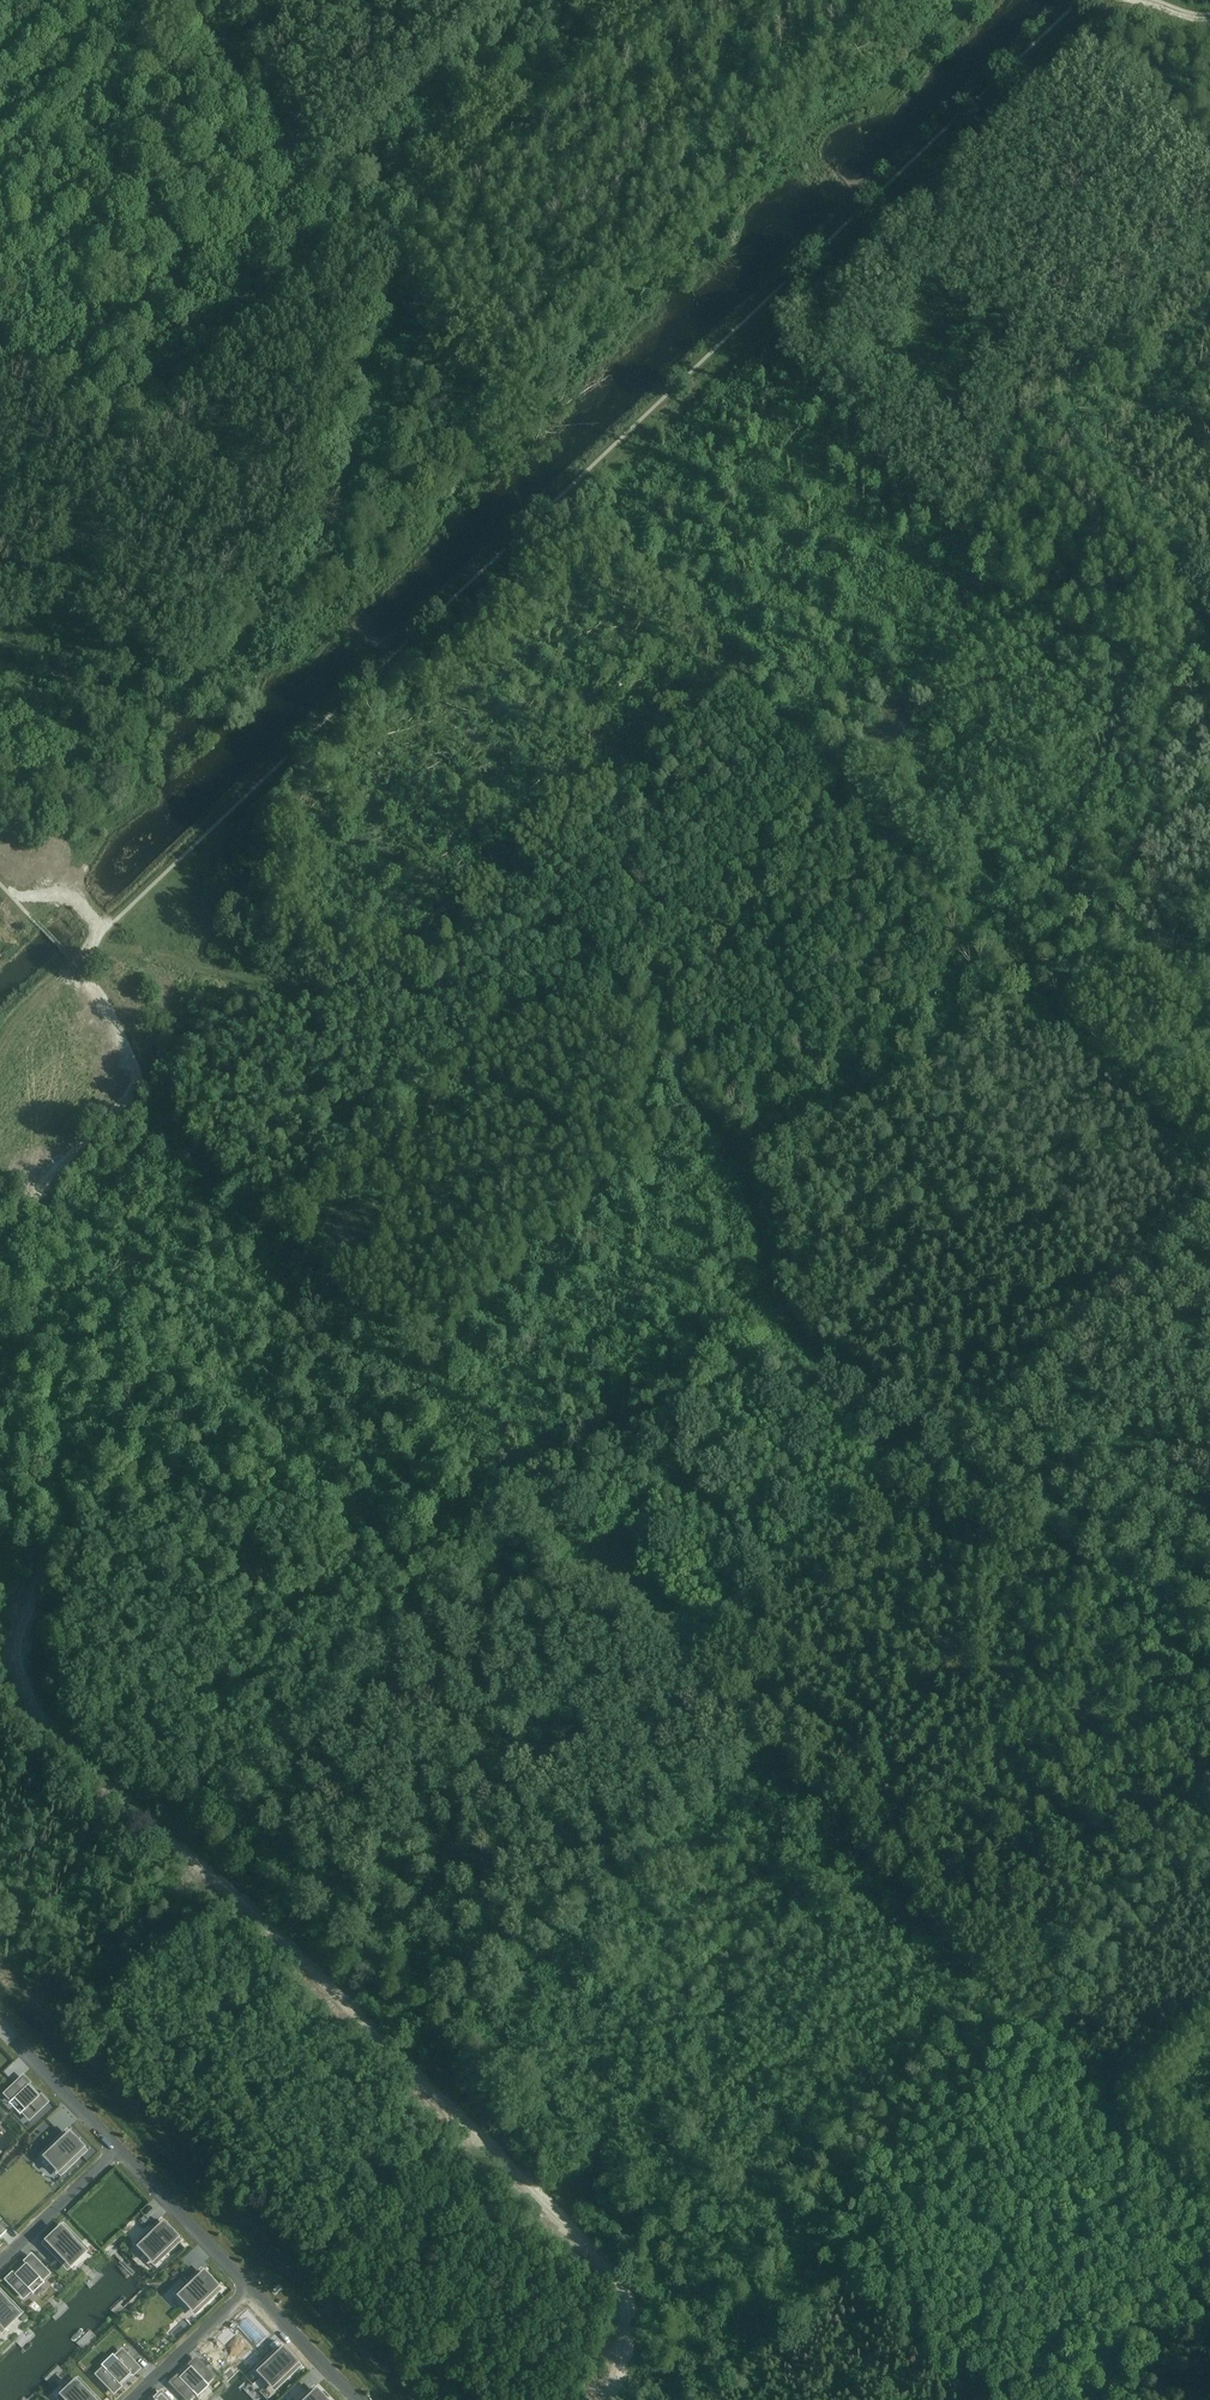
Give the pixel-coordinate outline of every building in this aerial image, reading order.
[(29,2118),(46,2102),(39,2096),(38,2097),(28,2086),(29,2085),(23,2078),(6,2094),(12,2101),(14,2099),(25,2110),(23,2112),(29,2118)] [(67,2133),(44,2156),(60,2173),(84,2150),(67,2133)] [(161,2223),(138,2245),(154,2263),(178,2240),(161,2223)] [(62,2227),(45,2243),(67,2267),(85,2251),(62,2227)] [(14,2274),(7,2280),(23,2297),(30,2291),(29,2290),(40,2279),(41,2280),(48,2274),(32,2257),(25,2263),(27,2265),(16,2276),(14,2274)] [(202,2272),(178,2294),(195,2312),(218,2289),(202,2272)] [(823,2277),(817,2283),(826,2293),(832,2288),(823,2277)] [(14,2318),(0,2304),(0,2331),(14,2318)] [(281,2348),(257,2371),(274,2388),(298,2366),(281,2348)] [(104,2368),(97,2375),(114,2392),(121,2386),(120,2384),(130,2374),(131,2375),(138,2369),(122,2352),(115,2358),(117,2360),(106,2370),(104,2368)] [(171,2383),(187,2399),(188,2399),(195,2394),(193,2392),(203,2382),(205,2383),(212,2377),(196,2360),(189,2366),(190,2367),(179,2378),(178,2377),(171,2383)] [(61,2399),(62,2399),(95,2399),(78,2382),(61,2399)] [(304,2399),(324,2399),(314,2390),(304,2399)]
